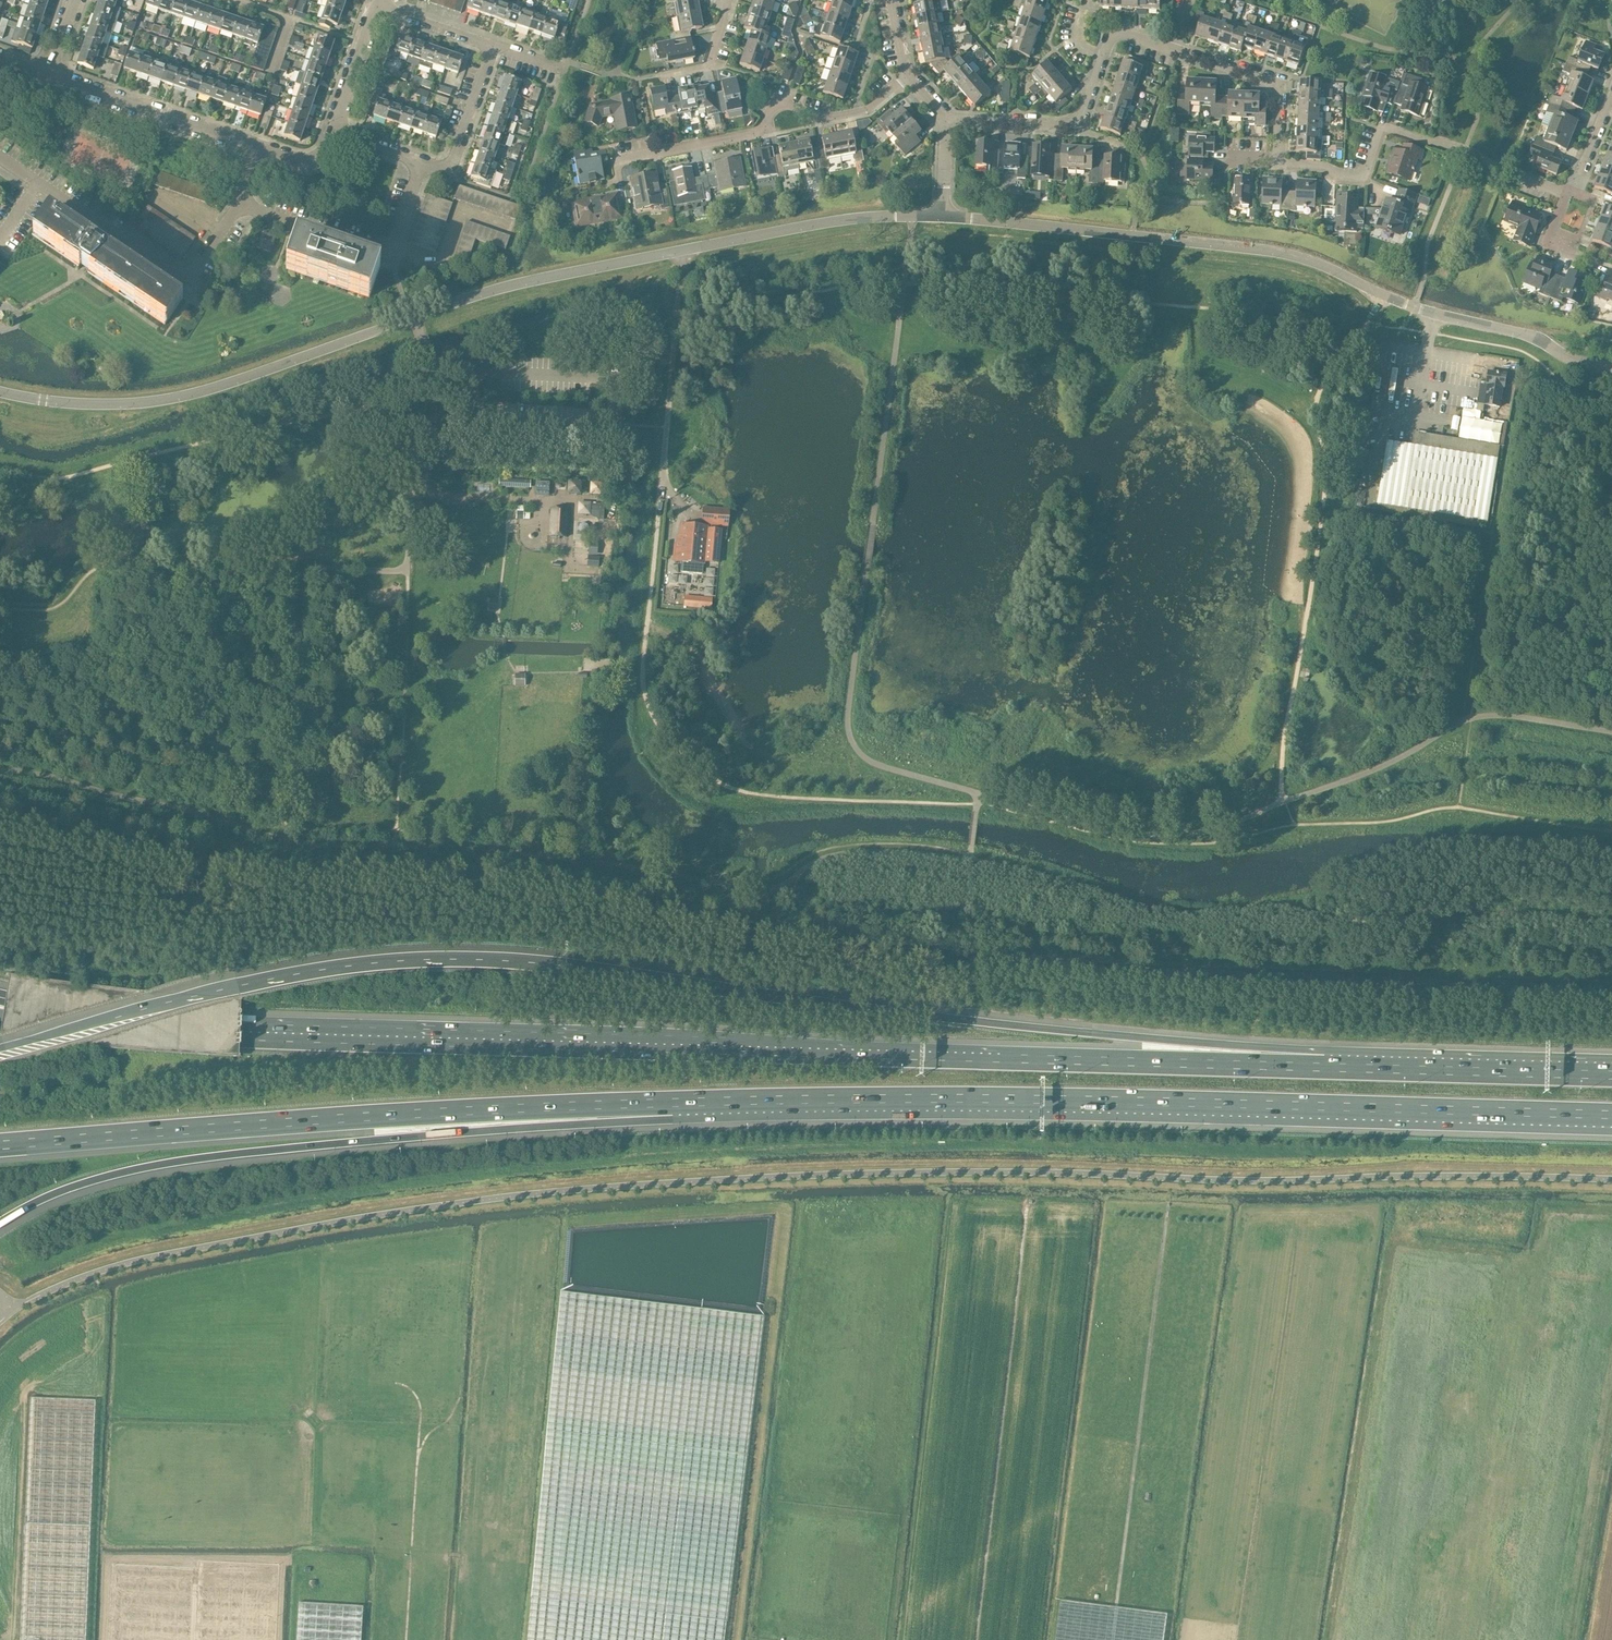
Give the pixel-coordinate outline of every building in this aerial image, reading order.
[(49,0),(31,0),(29,6),(45,12),(49,0)] [(118,0),(100,0),(99,2),(115,8),(118,0)] [(162,0),(148,0),(146,6),(158,10),(162,0)] [(176,0),(162,0),(158,10),(171,14),(176,0)] [(189,3),(181,0),(176,0),(171,14),(183,19),(189,3)] [(296,0),(289,0),(286,8),(293,10),(296,0)] [(307,1),(303,0),(300,0),(296,11),(302,14),(307,1)] [(346,1),(343,0),(329,0),(326,8),(342,13),(346,1)] [(451,0),(445,0),(442,7),(448,9),(451,0)] [(458,0),(451,0),(448,9),(454,11),(458,0)] [(465,1),(463,0),(458,0),(454,11),(461,14),(465,1)] [(484,0),(470,0),(467,9),(479,13),(484,0)] [(497,2),(492,0),(484,0),(479,13),(492,18),(497,2)] [(577,0),(568,0),(565,8),(573,11),(577,0)] [(696,0),(689,0),(683,1),(683,0),(666,0),(667,5),(674,4),(677,18),(699,14),(696,0)] [(775,2),(770,0),(753,0),(751,6),(771,13),(775,2)] [(855,0),(833,0),(832,3),(852,10),(855,0)] [(1049,2),(1043,0),(1028,0),(1025,6),(1045,13),(1049,2)] [(1113,0),(1101,0),(1100,7),(1113,8),(1113,0)] [(1125,0),(1113,0),(1113,8),(1124,9),(1125,0)] [(1137,0),(1125,0),(1124,9),(1137,10),(1137,0)] [(1149,0),(1137,0),(1137,10),(1148,10),(1149,0)] [(1148,10),(1160,11),(1160,1),(1167,1),(1167,0),(1149,0),(1148,10)] [(943,12),(941,1),(935,2),(922,4),(914,5),(917,17),(938,13),(943,12)] [(117,23),(121,10),(115,8),(99,2),(95,15),(117,23)] [(504,22),(510,6),(497,2),(492,18),(504,22)] [(195,23),(201,7),(189,3),(183,19),(195,23)] [(848,21),(852,10),(832,3),(828,15),(848,21)] [(41,24),(45,12),(29,6),(25,19),(41,24)] [(516,26),(522,10),(510,6),(504,22),(516,26)] [(767,24),(771,13),(751,6),(747,18),(767,24)] [(1042,24),(1045,13),(1025,6),(1022,18),(1042,24)] [(208,27),(214,11),(201,7),(195,23),(208,27)] [(337,26),(342,13),(326,8),(322,20),(321,20),(319,25),(330,29),(331,24),(337,26)] [(529,30),(534,15),(522,10),(516,26),(529,30)] [(1207,41),(1214,21),(1203,18),(1205,13),(1198,10),(1193,25),(1199,27),(1196,38),(1207,41)] [(220,31),(226,16),(214,11),(208,27),(220,31)] [(940,25),(938,13),(917,17),(919,29),(940,25)] [(702,29),(699,14),(677,18),(679,33),(673,34),(674,41),(690,37),(689,31),(702,29)] [(112,35),(117,23),(95,15),(90,27),(106,33),(112,35)] [(541,35),(547,19),(534,15),(529,30),(541,35)] [(844,32),(848,21),(828,15),(824,26),(844,32)] [(1242,48),(1248,33),(1247,32),(1249,28),(1250,24),(1253,16),(1249,15),(1245,26),(1238,24),(1236,29),(1229,49),(1241,53),(1243,48),(1242,48)] [(233,36),(238,20),(226,16),(220,31),(233,36)] [(562,36),(567,23),(547,16),(547,19),(541,35),(554,39),(556,34),(562,36)] [(763,36),(764,35),(767,24),(747,18),(743,30),(751,32),(763,36)] [(1038,36),(1042,24),(1022,18),(1018,29),(1038,36)] [(37,36),(41,24),(25,19),(21,31),(37,36)] [(245,40),(251,24),(238,20),(233,36),(245,40)] [(1218,45),(1225,25),(1214,21),(1207,41),(1218,45)] [(259,42),(261,36),(263,30),(263,28),(258,27),(258,24),(253,23),(251,24),(245,40),(244,44),(250,46),(252,45),(253,43),(258,44),(259,42)] [(5,31),(12,33),(13,28),(7,26),(0,24),(0,38),(3,39),(5,31)] [(840,44),(844,32),(824,26),(818,24),(814,35),(840,44)] [(1276,59),(1282,39),(1284,34),(1277,32),(1279,25),(1275,24),(1273,31),(1271,35),(1265,55),(1276,59)] [(942,37),(940,25),(919,29),(921,41),(942,37)] [(1229,49),(1236,29),(1225,25),(1218,45),(1229,49)] [(102,45),(106,33),(90,27),(86,40),(102,45)] [(1254,52),(1261,32),(1249,28),(1247,32),(1248,33),(1242,48),(1243,48),(1254,52)] [(1034,47),(1038,36),(1018,29),(1014,40),(1034,47)] [(274,40),(276,34),(263,30),(261,36),(274,40)] [(783,30),(780,38),(788,41),(791,33),(783,30)] [(32,49),(37,36),(21,31),(16,43),(32,49)] [(767,50),(771,38),(764,35),(763,36),(751,32),(747,43),(767,50)] [(1265,55),(1271,35),(1261,32),(1254,52),(1265,55)] [(1299,67),(1308,40),(1300,37),(1302,33),(1298,32),(1295,39),(1294,43),(1287,63),(1299,67)] [(272,47),(274,40),(261,36),(259,42),(272,47)] [(330,55),(334,42),(318,36),(314,49),(330,55)] [(408,57),(414,41),(401,37),(397,47),(391,45),(386,61),(392,63),(393,58),(398,60),(400,54),(408,57)] [(690,37),(674,41),(656,44),(659,61),(667,59),(668,64),(694,59),(693,54),(695,54),(694,51),(693,51),(690,37)] [(944,48),(942,37),(921,41),(923,52),(944,48)] [(1287,63),(1294,43),(1282,39),(1276,59),(1287,63)] [(98,57),(102,45),(86,40),(82,52),(98,57)] [(1030,59),(1034,47),(1014,40),(1010,52),(1030,59)] [(420,61),(426,45),(414,41),(408,57),(420,61)] [(270,53),(272,47),(259,42),(258,44),(257,48),(270,53)] [(1598,70),(1604,56),(1594,52),(1596,46),(1586,42),(1578,61),(1568,57),(1566,64),(1586,72),(1589,66),(1598,70)] [(764,60),(767,50),(747,43),(743,53),(764,60)] [(433,65),(438,50),(426,45),(420,61),(419,66),(431,70),(433,65)] [(136,73),(142,58),(144,52),(131,48),(124,69),(136,73)] [(268,59),(270,53),(257,48),(255,54),(268,59)] [(854,67),(858,55),(838,48),(834,60),(854,67)] [(947,61),(944,48),(923,52),(926,64),(947,61)] [(326,67),(330,55),(314,49),(310,62),(326,67)] [(445,70),(451,54),(438,50),(433,65),(445,70)] [(94,70),(98,57),(82,52),(78,64),(94,70)] [(149,78),(154,62),(146,59),(148,53),(144,52),(142,58),(136,73),(149,78)] [(759,72),(764,60),(743,53),(739,65),(759,72)] [(265,65),(268,59),(255,54),(252,60),(265,65)] [(458,74),(463,58),(451,54),(445,70),(458,74)] [(952,80),(968,66),(960,57),(951,65),(944,70),(952,80)] [(1123,62),(1119,73),(1140,80),(1144,81),(1151,83),(1152,80),(1145,77),(1148,70),(1147,69),(1149,63),(1136,59),(1133,65),(1123,62)] [(173,86),(179,70),(171,68),(173,62),(169,60),(167,66),(161,82),(173,86)] [(263,71),(265,65),(252,60),(250,67),(263,71)] [(850,78),(854,67),(834,60),(830,71),(850,78)] [(161,82),(167,66),(154,62),(149,78),(161,82)] [(321,79),(326,67),(310,62),(305,74),(321,79)] [(114,68),(111,76),(117,78),(121,66),(115,63),(114,68)] [(1032,93),(1056,72),(1048,63),(1032,76),(1038,83),(1029,90),(1032,93)] [(1594,82),(1584,78),(1586,72),(1566,64),(1563,72),(1571,75),(1566,87),(1588,96),(1594,82)] [(960,89),(976,75),(968,66),(952,80),(960,89)] [(400,79),(403,73),(386,67),(384,73),(400,79)] [(994,75),(1000,69),(998,67),(992,72),(994,75)] [(788,82),(792,70),(786,68),(782,80),(788,82)] [(186,90),(191,75),(179,70),(173,86),(186,90)] [(799,86),(803,73),(796,71),(792,83),(799,86)] [(846,88),(850,78),(830,71),(827,81),(846,88)] [(259,80),(261,74),(256,72),(253,83),(257,85),(259,80)] [(1048,94),(1064,81),(1056,72),(1032,93),(1034,96),(1043,89),(1048,94)] [(1136,91),(1140,80),(1119,73),(1116,84),(1136,91)] [(317,92),(321,79),(305,74),(301,86),(317,92)] [(1392,106),(1393,104),(1397,91),(1391,89),(1391,90),(1386,88),(1388,80),(1371,74),(1363,97),(1366,98),(1362,108),(1377,113),(1378,112),(1383,114),(1386,104),(1392,106)] [(1419,117),(1429,89),(1420,86),(1422,80),(1403,74),(1397,91),(1393,104),(1402,107),(1401,111),(1419,117)] [(198,95),(204,79),(191,75),(186,90),(198,95)] [(968,98),(984,84),(976,75),(960,89),(968,98)] [(223,103),(228,87),(230,81),(218,77),(216,83),(211,99),(223,103)] [(505,78),(501,90),(516,95),(519,97),(524,84),(520,83),(505,78)] [(211,99),(216,83),(204,79),(198,95),(211,99)] [(742,110),(736,80),(721,82),(723,92),(716,93),(720,114),(742,110)] [(1201,107),(1202,81),(1188,80),(1187,93),(1179,92),(1178,114),(1189,115),(1190,108),(1191,107),(1201,107)] [(842,100),(846,88),(827,81),(822,93),(842,100)] [(1064,97),(1072,90),(1064,81),(1048,94),(1056,103),(1053,106),(1058,111),(1068,102),(1064,97)] [(1222,119),(1223,97),(1216,97),(1217,82),(1202,81),(1201,107),(1210,108),(1212,109),(1211,119),(1222,119)] [(1321,90),(1321,82),(1300,81),(1299,93),(1332,95),(1333,91),(1321,90)] [(1009,103),(1011,82),(1003,82),(1001,102),(1009,103)] [(976,107),(992,93),(984,84),(968,98),(976,107)] [(1132,102),(1136,91),(1116,84),(1112,95),(1132,102)] [(313,104),(317,92),(301,86),(297,99),(313,104)] [(450,96),(452,90),(440,86),(438,92),(450,96)] [(236,108),(241,92),(228,87),(223,103),(236,108)] [(698,111),(693,87),(678,90),(679,96),(673,98),(676,113),(676,115),(698,111)] [(720,114),(716,93),(710,94),(709,87),(694,90),(693,87),(698,111),(706,110),(708,116),(720,114)] [(1582,110),(1588,96),(1566,87),(1561,100),(1553,97),(1550,104),(1570,112),(1572,106),(1582,110)] [(537,103),(541,90),(535,88),(530,100),(537,103)] [(676,113),(673,98),(666,99),(664,88),(650,91),(654,112),(665,110),(666,114),(676,113)] [(391,105),(384,102),(386,97),(381,95),(382,91),(376,89),(371,104),(377,106),(374,116),(386,121),(391,105)] [(512,108),(516,95),(501,90),(497,103),(512,108)] [(248,112),(253,96),(241,92),(236,108),(248,112)] [(1320,106),(1320,98),(1332,99),(1332,95),(1299,93),(1299,105),(1320,106)] [(1243,118),(1244,94),(1229,94),(1229,98),(1223,97),(1222,119),(1222,116),(1228,116),(1228,118),(1243,118)] [(1265,126),(1266,107),(1259,106),(1260,95),(1244,94),(1243,118),(1256,119),(1255,126),(1265,126)] [(1129,113),(1132,102),(1112,95),(1109,106),(1129,113)] [(260,116),(266,100),(253,96),(248,112),(260,116)] [(447,106),(449,100),(436,96),(434,101),(447,106)] [(635,128),(629,96),(612,100),(612,102),(591,106),(585,122),(597,126),(600,118),(614,115),(617,131),(635,128)] [(309,117),(313,104),(297,99),(293,111),(309,117)] [(508,120),(512,108),(497,103),(492,115),(508,120)] [(1578,122),(1568,118),(1570,112),(1550,104),(1542,124),(1550,128),(1569,135),(1572,137),(1578,122)] [(398,125),(404,109),(391,105),(386,121),(398,125)] [(1319,118),(1320,106),(1299,105),(1298,117),(1319,118)] [(1125,125),(1129,113),(1109,106),(1105,118),(1125,125)] [(411,129),(416,113),(404,109),(398,125),(411,129)] [(893,136),(912,120),(903,109),(895,117),(890,111),(877,122),(882,128),(885,126),(893,136)] [(304,129),(309,117),(293,111),(288,123),(304,129)] [(423,133),(429,118),(416,113),(411,129),(423,133)] [(429,118),(423,133),(436,138),(441,122),(443,118),(430,114),(429,118)] [(267,130),(271,118),(264,115),(260,128),(267,130)] [(507,134),(512,122),(508,120),(492,115),(488,127),(507,134)] [(1319,130),(1319,118),(1298,117),(1297,128),(1319,130)] [(1121,136),(1125,125),(1105,118),(1101,130),(1121,136)] [(913,138),(922,131),(912,120),(893,136),(903,147),(900,149),(905,155),(918,144),(913,138)] [(300,141),(304,129),(288,123),(284,136),(300,141)] [(509,135),(507,134),(488,127),(484,140),(499,145),(505,147),(509,135)] [(1318,141),(1319,130),(1297,128),(1297,140),(1318,141)] [(1566,143),(1569,135),(1550,128),(1545,140),(1537,136),(1534,145),(1554,153),(1556,147),(1566,151),(1569,144),(1566,143)] [(864,161),(860,143),(853,144),(851,133),(836,136),(840,156),(853,154),(855,163),(864,161)] [(1190,138),(1189,158),(1201,158),(1203,159),(1204,152),(1214,153),(1215,140),(1209,139),(1210,133),(1202,133),(1202,139),(1190,138)] [(840,156),(836,136),(821,139),(823,150),(817,151),(820,169),(820,170),(829,168),(828,159),(840,156)] [(495,157),(499,145),(484,140),(480,152),(495,157)] [(1321,160),(1322,146),(1329,146),(1330,142),(1322,142),(1318,141),(1297,140),(1296,152),(1307,153),(1306,159),(1321,160)] [(820,169),(817,151),(811,152),(808,141),(793,144),(797,165),(806,163),(812,171),(820,169)] [(998,174),(999,150),(993,150),(993,143),(978,142),(976,166),(987,167),(987,172),(987,173),(988,173),(989,174),(998,174)] [(798,170),(797,165),(793,144),(778,147),(781,158),(774,160),(777,175),(778,178),(786,176),(787,172),(798,170)] [(1026,179),(1027,156),(1021,155),(1022,145),(1006,144),(1005,169),(1011,169),(1011,170),(1013,170),(1013,169),(1018,170),(1017,178),(1026,179)] [(1414,168),(1417,159),(1420,160),(1423,151),(1404,145),(1402,153),(1394,151),(1387,174),(1409,181),(1413,171),(1414,172),(1415,169),(1414,168)] [(1562,163),(1552,159),(1554,153),(1534,145),(1530,154),(1540,158),(1537,167),(1557,175),(1562,163)] [(1054,181),(1056,159),(1049,158),(1050,147),(1035,146),(1033,176),(1034,177),(1034,174),(1046,175),(1045,181),(1054,181)] [(1077,170),(1078,148),(1063,147),(1062,159),(1056,159),(1054,181),(1063,182),(1064,169),(1077,170)] [(604,180),(601,163),(607,162),(605,152),(592,154),(591,148),(573,151),(577,173),(576,173),(577,178),(578,178),(579,185),(604,180)] [(1098,184),(1099,161),(1093,161),(1093,149),(1078,148),(1077,170),(1090,171),(1089,183),(1098,184)] [(777,175),(774,160),(774,159),(768,160),(766,150),(750,153),(755,176),(769,173),(770,177),(777,175)] [(491,170),(495,157),(480,152),(475,164),(491,170)] [(1125,183),(1125,169),(1120,169),(1121,158),(1106,157),(1106,162),(1099,161),(1098,184),(1105,184),(1105,181),(1125,183)] [(1213,181),(1214,166),(1200,165),(1201,158),(1189,158),(1182,157),(1181,166),(1188,167),(1187,179),(1213,181)] [(744,187),(739,159),(715,164),(717,175),(707,177),(709,189),(720,187),(721,191),(744,187)] [(497,172),(491,170),(475,164),(471,178),(478,180),(476,184),(491,189),(497,172)] [(1604,165),(1600,176),(1611,181),(1611,168),(1604,165)] [(675,181),(669,182),(673,202),(704,196),(703,190),(709,189),(707,177),(698,178),(699,181),(693,182),(691,169),(673,172),(675,181)] [(164,189),(168,176),(161,173),(153,185),(164,189)] [(670,208),(667,188),(658,190),(655,175),(632,180),(637,209),(660,205),(661,210),(670,208)] [(170,191),(174,178),(168,176),(164,189),(170,191)] [(1600,176),(1595,188),(1611,195),(1611,181),(1600,176)] [(1252,196),(1253,188),(1250,188),(1251,178),(1236,177),(1235,189),(1232,189),(1232,198),(1234,198),(1234,203),(1241,203),(1240,206),(1243,206),(1243,205),(1249,206),(1250,195),(1252,196)] [(176,193),(180,180),(174,178),(170,191),(176,193)] [(1288,211),(1289,194),(1281,194),(1282,180),(1264,179),(1262,205),(1270,205),(1270,206),(1273,206),(1273,205),(1280,206),(1280,211),(1288,211)] [(182,195),(186,182),(180,180),(176,193),(182,195)] [(1315,208),(1316,182),(1298,181),(1297,195),(1289,194),(1288,211),(1297,212),(1297,207),(1304,207),(1304,208),(1307,208),(1307,207),(1315,208)] [(188,197),(193,184),(186,182),(182,195),(188,197)] [(194,199),(199,186),(193,184),(188,197),(194,199)] [(460,202),(465,188),(459,185),(454,199),(460,202)] [(200,202),(205,188),(199,186),(194,199),(200,202)] [(206,204),(211,190),(205,188),(200,202),(206,204)] [(467,204),(471,190),(465,188),(460,202),(467,204)] [(212,206),(217,192),(211,190),(206,204),(212,206)] [(473,206),(478,192),(471,190),(467,204),(473,206)] [(1399,235),(1408,209),(1411,210),(1416,197),(1400,191),(1396,204),(1386,201),(1377,228),(1378,228),(1378,227),(1389,231),(1388,232),(1392,233),(1392,232),(1399,234),(1399,235)] [(219,208),(223,195),(217,192),(212,206),(219,208)] [(479,208),(484,194),(478,192),(473,206),(479,208)] [(485,210),(489,196),(484,194),(479,208),(485,210)] [(437,206),(440,199),(427,195),(425,201),(437,206)] [(491,212),(496,198),(489,196),(485,210),(491,212)] [(620,218),(616,196),(573,204),(576,222),(582,225),(595,223),(598,218),(603,221),(620,218)] [(1363,230),(1364,209),(1358,208),(1359,198),(1337,196),(1336,207),(1321,206),(1320,221),(1323,221),(1335,222),(1335,231),(1356,232),(1357,230),(1363,230)] [(497,214),(502,200),(496,198),(491,212),(497,214)] [(451,210),(453,204),(440,199),(437,206),(451,210)] [(503,216),(508,202),(502,200),(497,214),(503,216)] [(435,212),(437,206),(425,201),(423,207),(435,212)] [(140,217),(148,205),(142,202),(134,213),(140,217)] [(509,218),(514,204),(508,202),(503,216),(509,218)] [(1529,245),(1540,216),(1521,209),(1522,207),(1523,206),(1513,203),(1506,221),(1520,226),(1515,240),(1529,245)] [(516,220),(520,206),(514,204),(509,218),(516,220)] [(145,220),(153,209),(148,205),(140,217),(145,220)] [(448,216),(451,210),(437,206),(435,212),(448,216)] [(433,217),(435,212),(423,207),(420,213),(433,217)] [(1606,207),(1601,218),(1611,223),(1611,209),(1606,207)] [(184,299),(122,257),(106,247),(107,246),(99,240),(98,242),(50,209),(32,236),(166,326),(184,299)] [(150,224),(158,212),(153,209),(145,220),(150,224)] [(156,227),(163,216),(158,212),(150,224),(156,227)] [(446,222),(448,216),(435,212),(433,217),(446,222)] [(132,228),(140,217),(134,213),(127,224),(132,228)] [(431,224),(433,217),(420,213),(418,219),(431,224)] [(161,231),(169,219),(163,216),(156,227),(161,231)] [(137,232),(145,220),(140,217),(132,228),(137,232)] [(444,228),(446,222),(433,217),(431,224),(444,228)] [(1601,218),(1597,230),(1611,236),(1611,223),(1601,218)] [(166,235),(174,223),(169,219),(161,231),(166,235)] [(429,230),(431,224),(418,219),(416,225),(429,230)] [(143,235),(150,224),(145,220),(137,232),(143,235)] [(469,236),(473,223),(467,221),(463,234),(469,236)] [(172,238),(180,227),(174,223),(166,235),(172,238)] [(475,239),(480,226),(473,223),(469,236),(475,239)] [(148,239),(156,227),(150,224),(143,235),(148,239)] [(442,234),(444,228),(431,224),(429,230),(442,234)] [(427,236),(429,230),(416,225),(414,231),(427,236)] [(481,241),(486,228),(480,226),(475,239),(476,239),(481,241)] [(153,242),(161,231),(156,227),(148,239),(153,242)] [(177,242),(185,230),(180,227),(172,238),(177,242)] [(487,243),(492,230),(486,228),(481,241),(487,243)] [(182,245),(190,234),(185,230),(177,242),(182,245)] [(440,240),(442,234),(429,230),(427,236),(440,240)] [(493,245),(498,232),(492,230),(487,243),(493,245)] [(1611,246),(1611,236),(1597,230),(1592,241),(1603,245),(1600,252),(1611,256),(1611,249),(1611,248),(1611,246)] [(159,246),(166,235),(161,231),(153,242),(159,246)] [(425,242),(427,236),(414,231),(412,237),(425,242)] [(499,247),(504,234),(498,232),(493,245),(499,247)] [(270,252),(275,237),(263,233),(258,248),(270,252)] [(188,249),(196,238),(190,234),(182,245),(188,249)] [(474,245),(476,239),(475,239),(469,236),(463,234),(460,240),(474,245)] [(506,249),(510,236),(504,234),(499,247),(506,249)] [(164,250),(172,238),(166,235),(159,246),(164,250)] [(438,246),(440,240),(427,236),(425,242),(438,246)] [(423,248),(425,242),(412,237),(410,244),(423,248)] [(169,253),(177,242),(172,238),(164,250),(169,253)] [(370,297),(380,268),(296,239),(286,268),(370,297)] [(471,251),(474,245),(460,240),(458,247),(471,251)] [(175,257),(182,245),(177,242),(169,253),(175,257)] [(436,253),(438,246),(425,242),(423,248),(436,253)] [(180,261),(188,249),(182,245),(175,257),(180,261)] [(469,257),(471,251),(458,247),(456,253),(469,257)] [(467,264),(469,257),(456,253),(454,259),(467,264)] [(1557,279),(1550,276),(1554,265),(1537,258),(1534,266),(1531,265),(1524,282),(1541,289),(1539,293),(1550,298),(1557,279)] [(1611,269),(1607,279),(1605,278),(1597,297),(1607,301),(1607,299),(1611,301),(1611,269)] [(1580,305),(1587,287),(1583,285),(1586,277),(1570,271),(1565,282),(1557,279),(1550,298),(1561,302),(1563,298),(1580,305)] [(1499,408),(1502,388),(1504,388),(1506,375),(1488,372),(1486,385),(1488,386),(1485,406),(1499,408)] [(1487,522),(1497,459),(1411,446),(1386,441),(1376,504),(1487,522)] [(549,496),(550,482),(537,482),(536,495),(549,496)] [(580,494),(581,483),(570,483),(569,494),(580,494)] [(602,495),(602,485),(591,484),(591,495),(602,495)] [(604,520),(605,504),(580,503),(579,514),(599,515),(599,519),(604,520)] [(524,506),(518,506),(517,519),(530,520),(530,513),(524,513),(524,506)] [(728,526),(729,510),(703,508),(702,524),(728,526)] [(567,537),(569,509),(552,509),(550,536),(567,537)] [(704,564),(708,527),(681,525),(679,543),(677,543),(675,561),(682,562),(681,572),(702,574),(703,564),(704,564)] [(597,543),(589,543),(589,555),(597,556),(597,543)] [(554,568),(562,568),(563,554),(558,554),(558,560),(555,560),(554,568)] [(596,567),(597,558),(589,557),(589,566),(596,567)] [(525,686),(525,677),(516,677),(516,686),(525,686)] [(764,1316),(561,1292),(528,1639),(724,1639),(764,1316)] [(97,1400),(33,1397),(23,1639),(88,1639),(97,1400)] [(1167,1614),(1061,1600),(1055,1639),(1164,1639),(1167,1614)] [(363,1606),(299,1603),(297,1639),(361,1639),(363,1606)]
